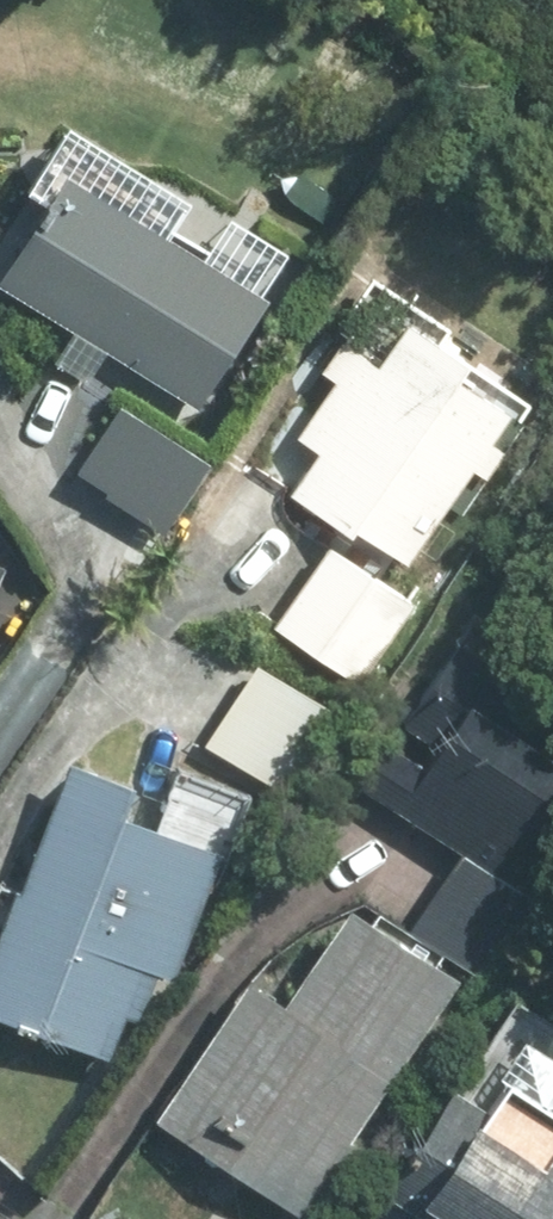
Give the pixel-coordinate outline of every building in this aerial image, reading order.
[(276,287),(75,160),(5,271),(80,318),(57,354),(94,377),(115,345),(204,401),(276,287)] [(483,338),(419,305),(385,349),(349,330),(325,362),(341,371),(300,430),(324,441),(293,485),(359,521),(362,518),(414,558),(480,456),(492,465),(511,438),(500,429),(521,395),(470,357),(483,338)] [(195,442),(123,397),(81,467),(152,512),(195,442)] [(422,591),(336,537),(277,624),(362,680),(422,591)] [(0,551),(0,580),(10,555),(0,551)] [(467,629),(366,781),(465,846),(414,923),(482,968),(552,862),(552,686),(467,629)] [(347,706),(262,655),(208,739),(295,790),(347,706)] [(77,749),(26,882),(21,880),(0,937),(0,1006),(114,1050),(129,1006),(145,1011),(163,964),(178,970),(229,838),(132,801),(142,770),(77,749)] [(358,894),(293,993),(254,968),(159,1112),(323,1218),(328,1218),(374,1148),(355,1135),(467,965),(358,894)] [(463,1074),(391,1184),(445,1218),(552,1218),(552,1145),(493,1104),(498,1097),(463,1074)]
